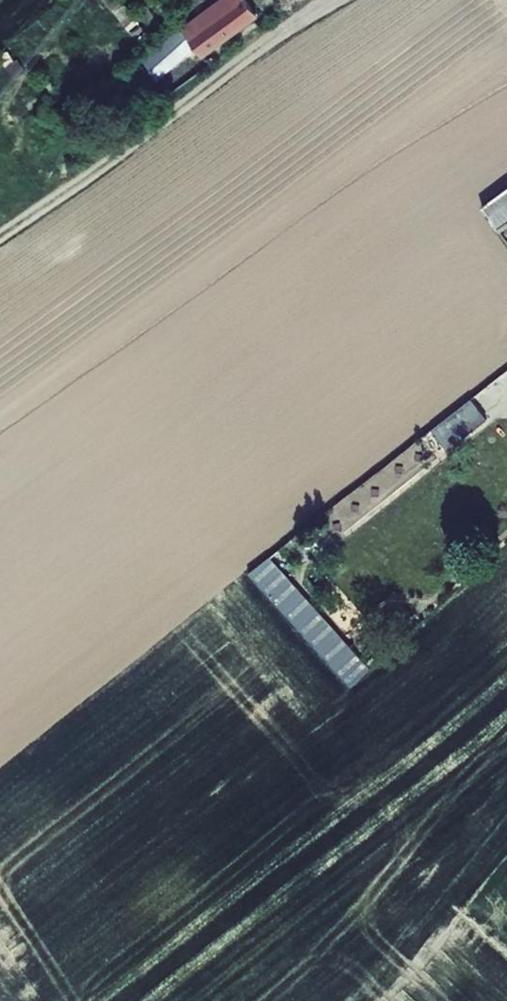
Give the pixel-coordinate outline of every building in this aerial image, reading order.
[(244,0),(226,0),(185,34),(191,40),(186,44),(191,51),(196,47),(207,59),(259,17),(244,0)] [(484,200),(501,224),(506,219),(506,183),(484,200)] [(474,396),(443,421),(458,440),(489,416),(474,396)] [(426,460),(402,479),(412,491),(435,473),(426,460)] [(352,687),(375,667),(275,552),(253,571),(352,687)]
